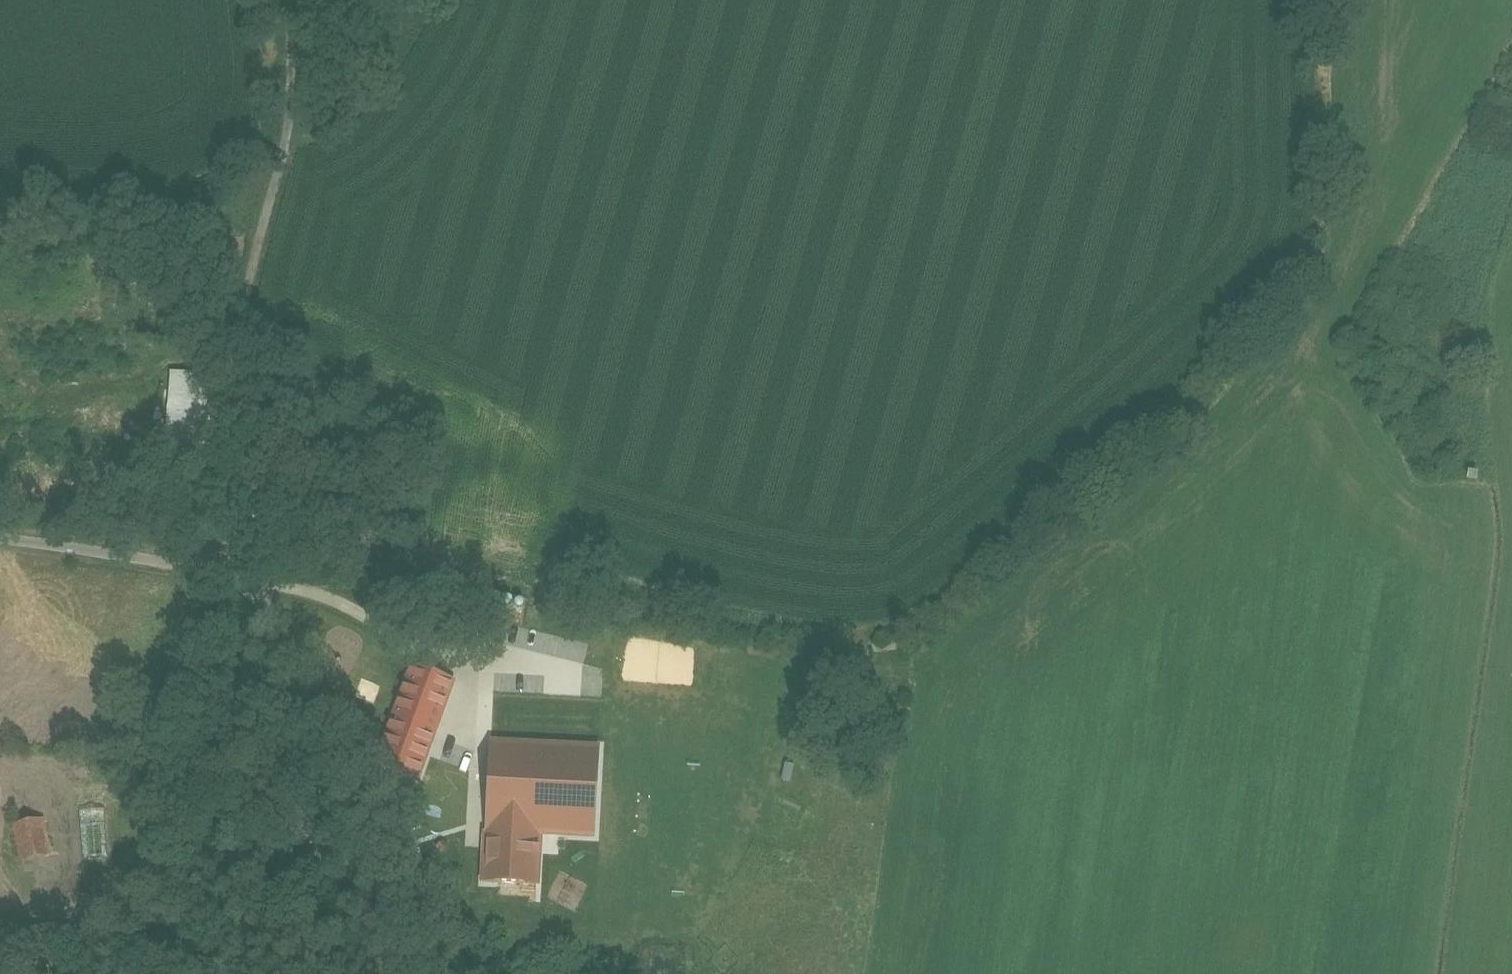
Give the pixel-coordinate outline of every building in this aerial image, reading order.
[(461,679),(411,660),(372,763),(422,782),(461,679)] [(601,741),(484,733),(474,881),(536,885),(539,833),(595,836),(601,741)] [(42,812),(8,821),(21,866),(55,857),(42,812)]
